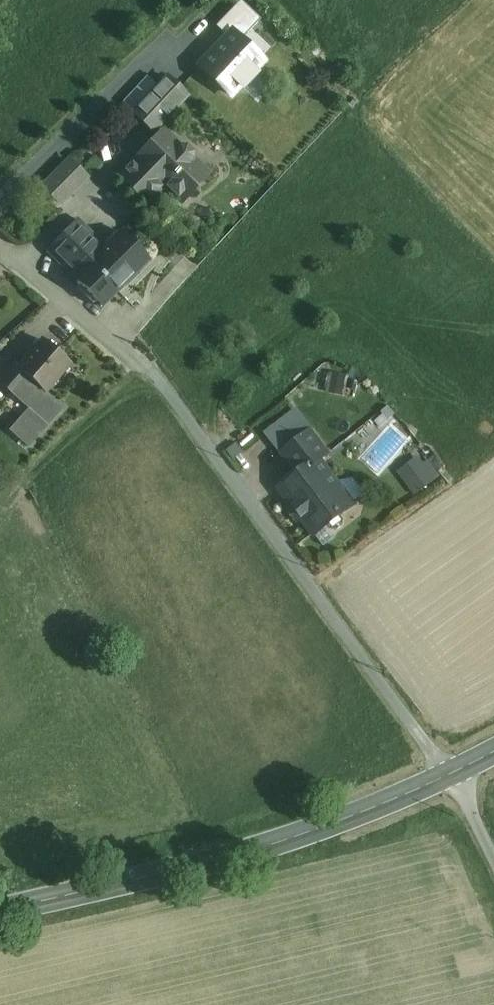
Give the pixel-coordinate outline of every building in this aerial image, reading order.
[(232,33),(201,66),(231,95),(263,62),(232,33)] [(160,87),(135,113),(154,131),(178,105),(160,87)] [(165,131),(120,177),(147,203),(173,176),(191,193),(209,174),(193,159),(193,153),(187,147),(181,147),(165,131)] [(69,160),(44,186),(61,203),(87,177),(69,160)] [(122,233),(107,249),(78,220),(48,251),(76,279),(75,280),(101,306),(148,259),(122,233)] [(70,363),(43,340),(19,368),(18,369),(29,378),(45,392),(45,391),(70,363)] [(0,383),(14,395),(29,378),(18,369),(19,368),(16,365),(0,383)] [(345,393),(350,373),(336,370),(332,391),(345,393)] [(45,392),(29,378),(14,395),(29,408),(9,430),(27,445),(62,406),(45,391),(45,392)] [(329,454),(312,431),(302,438),(319,461),(320,462),(321,461),(329,454)] [(302,438),(283,453),(299,475),(300,476),(319,461),(302,438)] [(416,494),(442,477),(426,452),(400,468),(416,494)] [(319,461),(300,476),(299,475),(281,489),(315,533),(328,524),(340,514),(353,504),(321,461),(320,462),(319,461)] [(340,514),(328,524),(332,529),(338,530),(344,526),(344,520),(340,514)]
